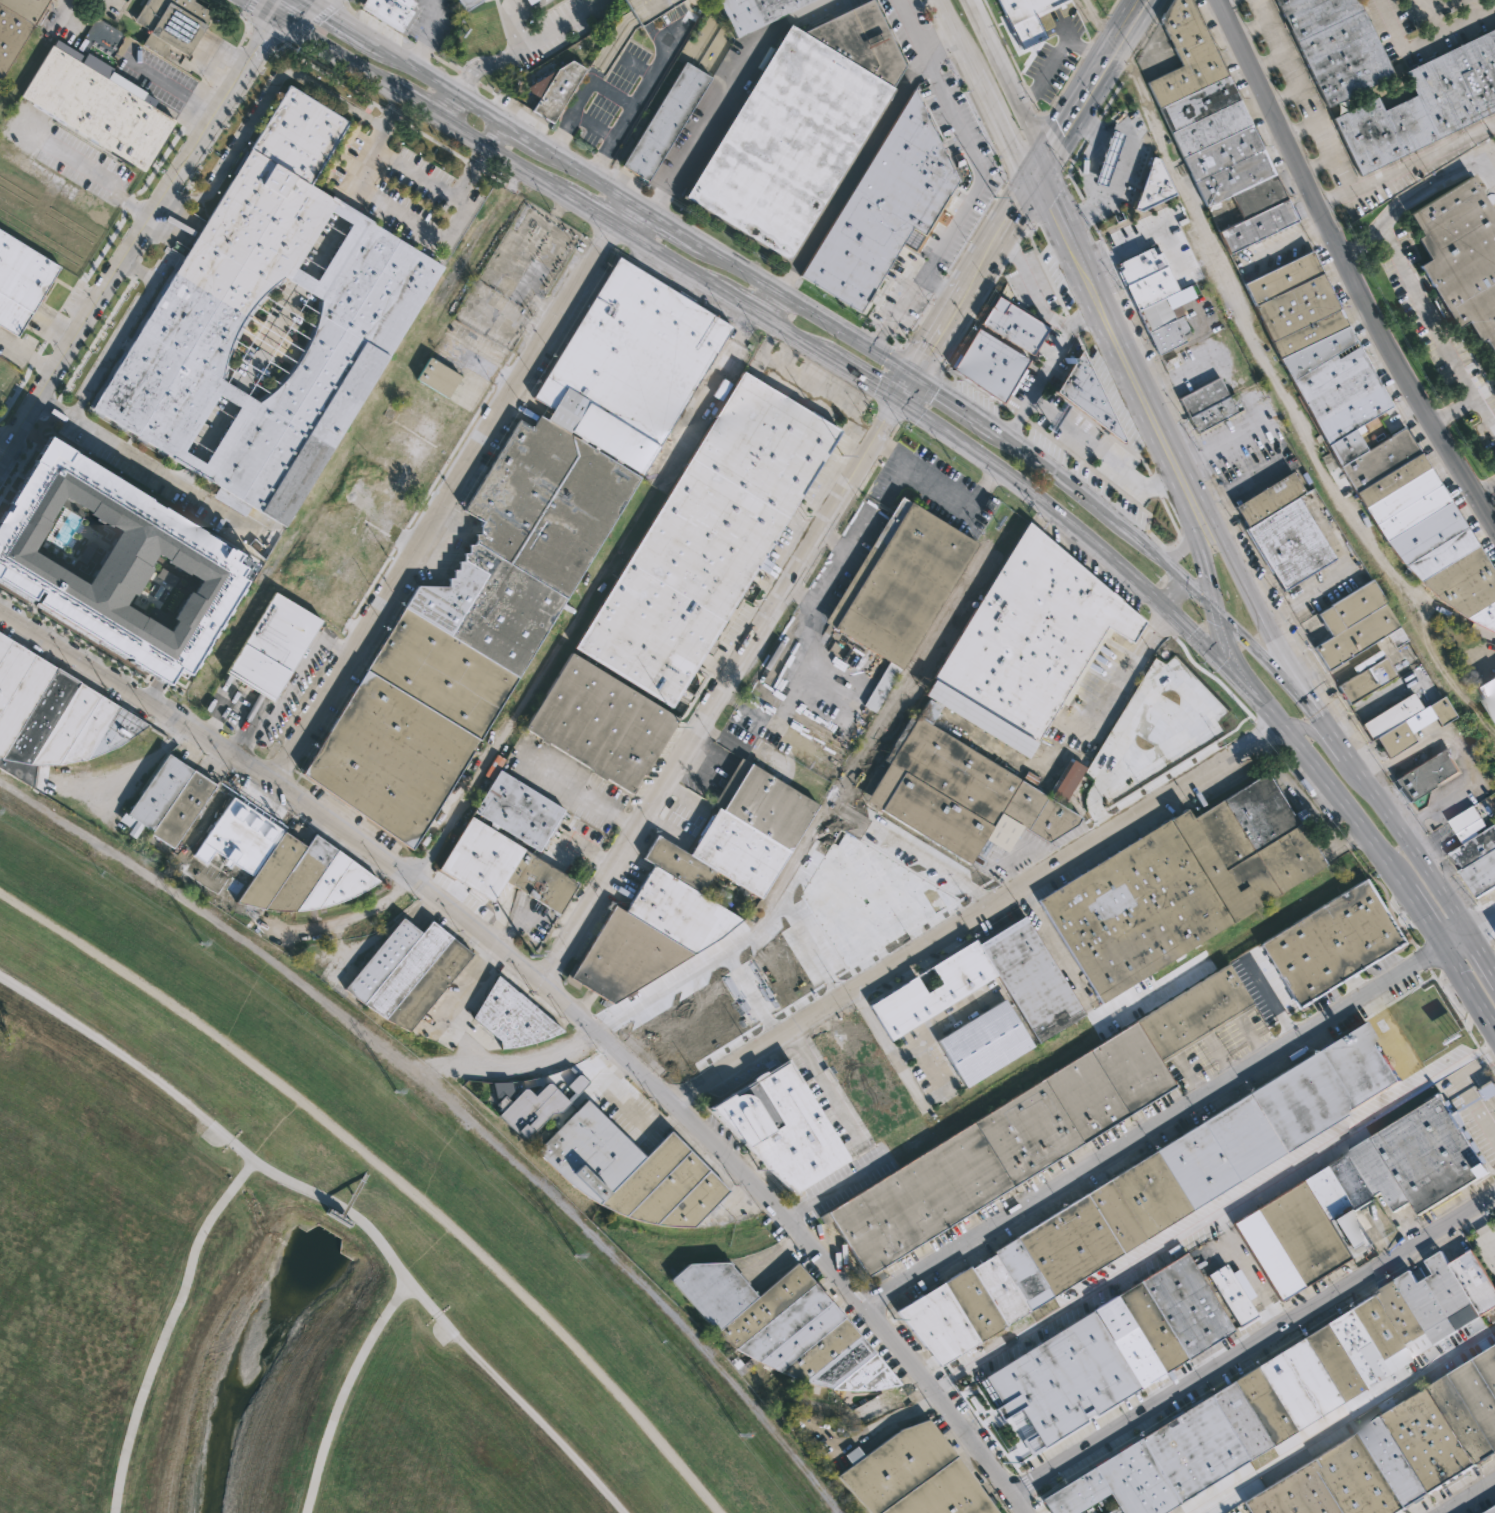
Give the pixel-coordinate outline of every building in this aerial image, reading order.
[(46,0),(0,74),(0,0),(46,0)] [(132,21),(145,0),(192,0),(191,1),(212,14),(185,57),(167,46),(160,57),(140,45),(148,32),(132,21)] [(361,6),(365,0),(410,0),(415,3),(411,11),(414,13),(401,34),(360,9),(362,7),(361,6)] [(464,11),(457,0),(482,0),(464,11)] [(632,20),(620,0),(684,0),(646,23),(637,29),(632,20)] [(801,32),(869,0),(874,0),(904,67),(788,259),(683,195),(787,24),(801,32)] [(734,39),(715,0),(815,0),(734,39)] [(1022,50),(998,0),(1062,0),(1033,14),(1045,38),(1022,50)] [(1159,18),(1170,0),(1193,0),(1229,74),(1160,107),(1147,81),(1182,64),(1159,18)] [(1329,108),(1396,76),(1360,0),(1278,0),(1329,108)] [(1405,73),(1494,29),(1494,112),(1361,177),(1333,119),(1377,97),(1384,111),(1416,95),(1405,73)] [(50,46),(104,80),(109,72),(145,94),(140,101),(176,123),(145,173),(20,96),(50,46)] [(585,70),(552,125),(530,112),(538,99),(525,91),(528,87),(571,61),(585,70)] [(710,78),(646,183),(621,167),(685,62),(710,78)] [(1229,74),(1298,219),(1241,247),(1245,256),(1236,261),(1232,252),(1230,253),(1219,230),(1244,218),(1232,193),(1207,205),(1160,107),(1229,74)] [(348,206),(444,267),(282,528),(249,507),(244,516),(211,496),(217,487),(191,470),(89,407),(289,85),(347,121),(308,183),(329,196),(330,194),(348,206)] [(957,179),(954,184),(922,236),(910,228),(859,310),(798,273),(913,88),(946,156),(957,179)] [(1112,130),(1124,134),(1105,186),(1093,182),(1112,130)] [(1158,158),(1175,193),(1140,210),(1133,208),(1140,187),(1151,156),(1158,158)] [(1473,174),(1494,210),(1494,349),(1487,336),(1482,340),(1470,320),(1459,326),(1421,264),(1432,257),(1419,236),(1424,233),(1412,213),(1473,174)] [(14,337),(0,328),(0,230),(58,266),(15,336),(14,337)] [(1137,310),(1115,265),(1156,245),(1178,290),(1164,297),(1137,310)] [(1407,426),(1494,571),(1494,631),(1460,612),(1456,617),(1448,610),(1450,607),(1420,580),(1405,565),(1387,540),(1341,465),(1280,356),(1241,273),(1250,268),(1255,277),(1313,249),(1315,253),(1357,339),(1393,404),(1358,426),(1371,448),(1407,426)] [(545,418),(551,408),(530,395),(618,254),(734,327),(640,477),(545,418)] [(1164,297),(1178,290),(1189,285),(1194,295),(1178,304),(1183,315),(1181,316),(1191,335),(1184,338),(1185,342),(1159,355),(1137,310),(1164,297)] [(1033,354),(980,322),(997,294),(1050,327),(1033,354)] [(1029,362),(1003,403),(952,371),(978,329),(1029,362)] [(1080,351),(1124,444),(1122,446),(1054,394),(1080,351)] [(459,376),(446,398),(415,379),(429,355),(460,375),(459,376)] [(698,664),(671,709),(573,648),(742,369),(840,429),(698,664)] [(1189,416),(1179,398),(1220,376),(1230,395),(1189,416)] [(1189,416),(1230,395),(1235,392),(1243,408),(1196,433),(1193,427),(1194,427),(1189,416)] [(416,585),(447,586),(447,577),(452,577),(452,569),(457,569),(457,560),(462,560),(462,552),(467,552),(467,544),(473,544),(473,542),(474,533),(479,533),(479,524),(481,521),(462,509),(518,419),(530,427),(538,414),(545,418),(640,477),(517,676),(403,606),(416,585)] [(167,685),(0,583),(0,512),(47,435),(256,563),(187,677),(176,670),(167,685)] [(1295,584),(1285,590),(1247,528),(1249,527),(1236,505),(1293,470),(1306,491),(1298,496),(1336,558),(1295,584)] [(978,542),(875,713),(862,705),(889,661),(824,622),(901,495),(978,542)] [(1047,536),(1111,592),(1112,590),(1147,621),(1133,642),(1112,629),(1066,705),(1061,702),(1038,741),(934,677),(1029,520),(1047,536)] [(1402,627),(1410,639),(1397,647),(1389,634),(1331,670),(1316,646),(1334,635),(1321,614),(1334,606),(1333,604),(1375,578),(1403,626),(1402,627)] [(321,622),(271,702),(222,672),(271,591),(321,622)] [(517,676),(411,847),(297,776),(403,606),(517,676)] [(33,788),(0,768),(0,633),(147,725),(116,747),(84,760),(57,765),(36,765),(33,786),(33,788)] [(678,719),(631,795),(605,778),(603,780),(590,772),(591,770),(547,743),(546,745),(539,741),(540,739),(522,728),(569,652),(678,719)] [(1399,676),(1352,704),(1340,685),(1387,656),(1399,676)] [(1478,686),(1494,676),(1494,714),(1478,686)] [(1036,743),(1027,758),(925,695),(934,680),(1036,743)] [(1415,692),(1425,707),(1446,694),(1459,716),(1443,726),(1438,718),(1414,733),(1419,741),(1391,758),(1379,738),(1375,740),(1365,723),(1386,710),(1384,707),(1387,704),(1389,708),(1415,692)] [(941,706),(931,724),(1084,818),(1080,824),(1050,842),(1023,827),(1007,853),(984,839),(969,864),(892,815),(885,825),(860,810),(888,763),(883,759),(911,712),(918,716),(929,698),(941,706)] [(1410,802),(1395,779),(1447,747),(1462,771),(1410,802)] [(214,785),(172,849),(148,833),(149,832),(141,826),(136,834),(128,829),(134,821),(124,814),(166,752),(214,785)] [(742,757),(820,805),(762,898),(716,869),(701,894),(743,920),(721,938),(614,1004),(571,978),(616,905),(626,911),(655,865),(644,858),(658,835),(691,855),(702,837),(699,834),(711,814),(714,817),(720,808),(713,804),(742,757)] [(1084,770),(1062,804),(1047,794),(1070,757),(1086,767),(1084,770)] [(566,876),(578,883),(558,915),(505,881),(491,903),(437,869),(498,770),(563,810),(544,840),(561,851),(559,854),(573,864),(566,876)] [(1268,772),(1293,814),(1302,808),(1308,817),(1301,822),(1327,865),(1102,1005),(1038,901),(1187,809),(1193,818),(1268,772)] [(232,797),(287,836),(297,823),(306,829),(296,842),(304,848),(314,834),(378,879),(361,892),(342,901),(317,909),(295,911),(278,911),(263,909),(234,902),(252,876),(201,841),(232,797)] [(1491,827),(1494,824),(1494,888),(1479,898),(1462,870),(1464,869),(1450,852),(1460,846),(1465,844),(1451,821),(1475,806),(1482,817),(1489,828),(1491,827)] [(873,828),(894,841),(893,844),(912,856),(905,868),(954,899),(950,905),(678,1074),(646,1023),(766,947),(841,828),(859,838),(866,828),(871,831),(873,828)] [(1339,982),(1300,1006),(1261,944),(1365,880),(1404,942),(1339,982)] [(1039,1043),(996,974),(978,944),(1025,916),(1085,1015),(1039,1043)] [(401,918),(420,933),(430,921),(471,954),(408,1032),(384,1019),(362,1004),(343,989),(401,918)] [(996,974),(890,1039),(868,1002),(974,937),(978,944),(996,974)] [(1003,1194),(866,1278),(831,1221),(824,1226),(819,1218),(1229,964),(1255,1006),(1162,1064),(1176,1087),(1003,1194)] [(511,1048),(499,1050),(499,1041),(471,1018),(497,975),(563,1032),(535,1043),(511,1048)] [(1003,998),(1033,1046),(966,1088),(936,1039),(1003,998)] [(1371,1030),(1380,1044),(1385,1040),(1389,1047),(1383,1050),(1385,1053),(1392,1048),(1410,1077),(940,1365),(897,1309),(969,1265),(971,1267),(995,1252),(993,1249),(1059,1209),(1060,1210),(1367,1022),(1371,1030)] [(795,1196),(794,1196),(707,1109),(789,1058),(851,1161),(795,1196)] [(512,1082),(515,1094),(516,1093),(519,1096),(526,1090),(535,1097),(548,1085),(550,1084),(571,1104),(562,1112),(552,1114),(525,1141),(499,1115),(503,1112),(496,1105),(497,1104),(493,1083),(512,1082)] [(1444,1097),(1456,1116),(1458,1115),(1463,1124),(1462,1125),(1491,1172),(1421,1216),(1413,1202),(1396,1212),(1384,1192),(1376,1197),(1378,1200),(1357,1213),(1374,1241),(1282,1299),(1235,1224),(1328,1166),(1324,1159),(1338,1150),(1343,1157),(1443,1095),(1444,1097)] [(586,1100),(645,1158),(670,1132),(730,1191),(694,1228),(668,1228),(642,1223),(617,1214),(599,1205),(571,1186),(535,1151),(586,1100)] [(1209,1239),(1224,1263),(1226,1262),(1258,1314),(1240,1325),(1234,1316),(1229,1320),(1235,1328),(1043,1447),(1020,1407),(1001,1419),(995,1406),(992,1409),(976,1381),(1208,1238),(1209,1239)] [(1474,1248),(1494,1282),(1494,1307),(1162,1512),(1124,1512),(1115,1500),(1107,1505),(1102,1497),(1077,1512),(1052,1512),(1043,1498),(1413,1268),(1421,1282),(1437,1272),(1429,1259),(1444,1249),(1452,1262),(1474,1248)] [(728,1260),(757,1295),(797,1261),(901,1383),(877,1389),(855,1389),(832,1387),(804,1381),(779,1370),(748,1356),(720,1336),(670,1277),(688,1261),(728,1260)] [(1244,1501),(1494,1346),(1494,1453),(1397,1512),(1251,1512),(1244,1501)] [(928,1417),(998,1512),(870,1512),(837,1475),(851,1464),(843,1454),(856,1444),(864,1454),(900,1427),(928,1417)] [(1494,1505),(1494,1507),(1494,1512),(1485,1512),(1490,1510),(1489,1509),(1494,1505)]
